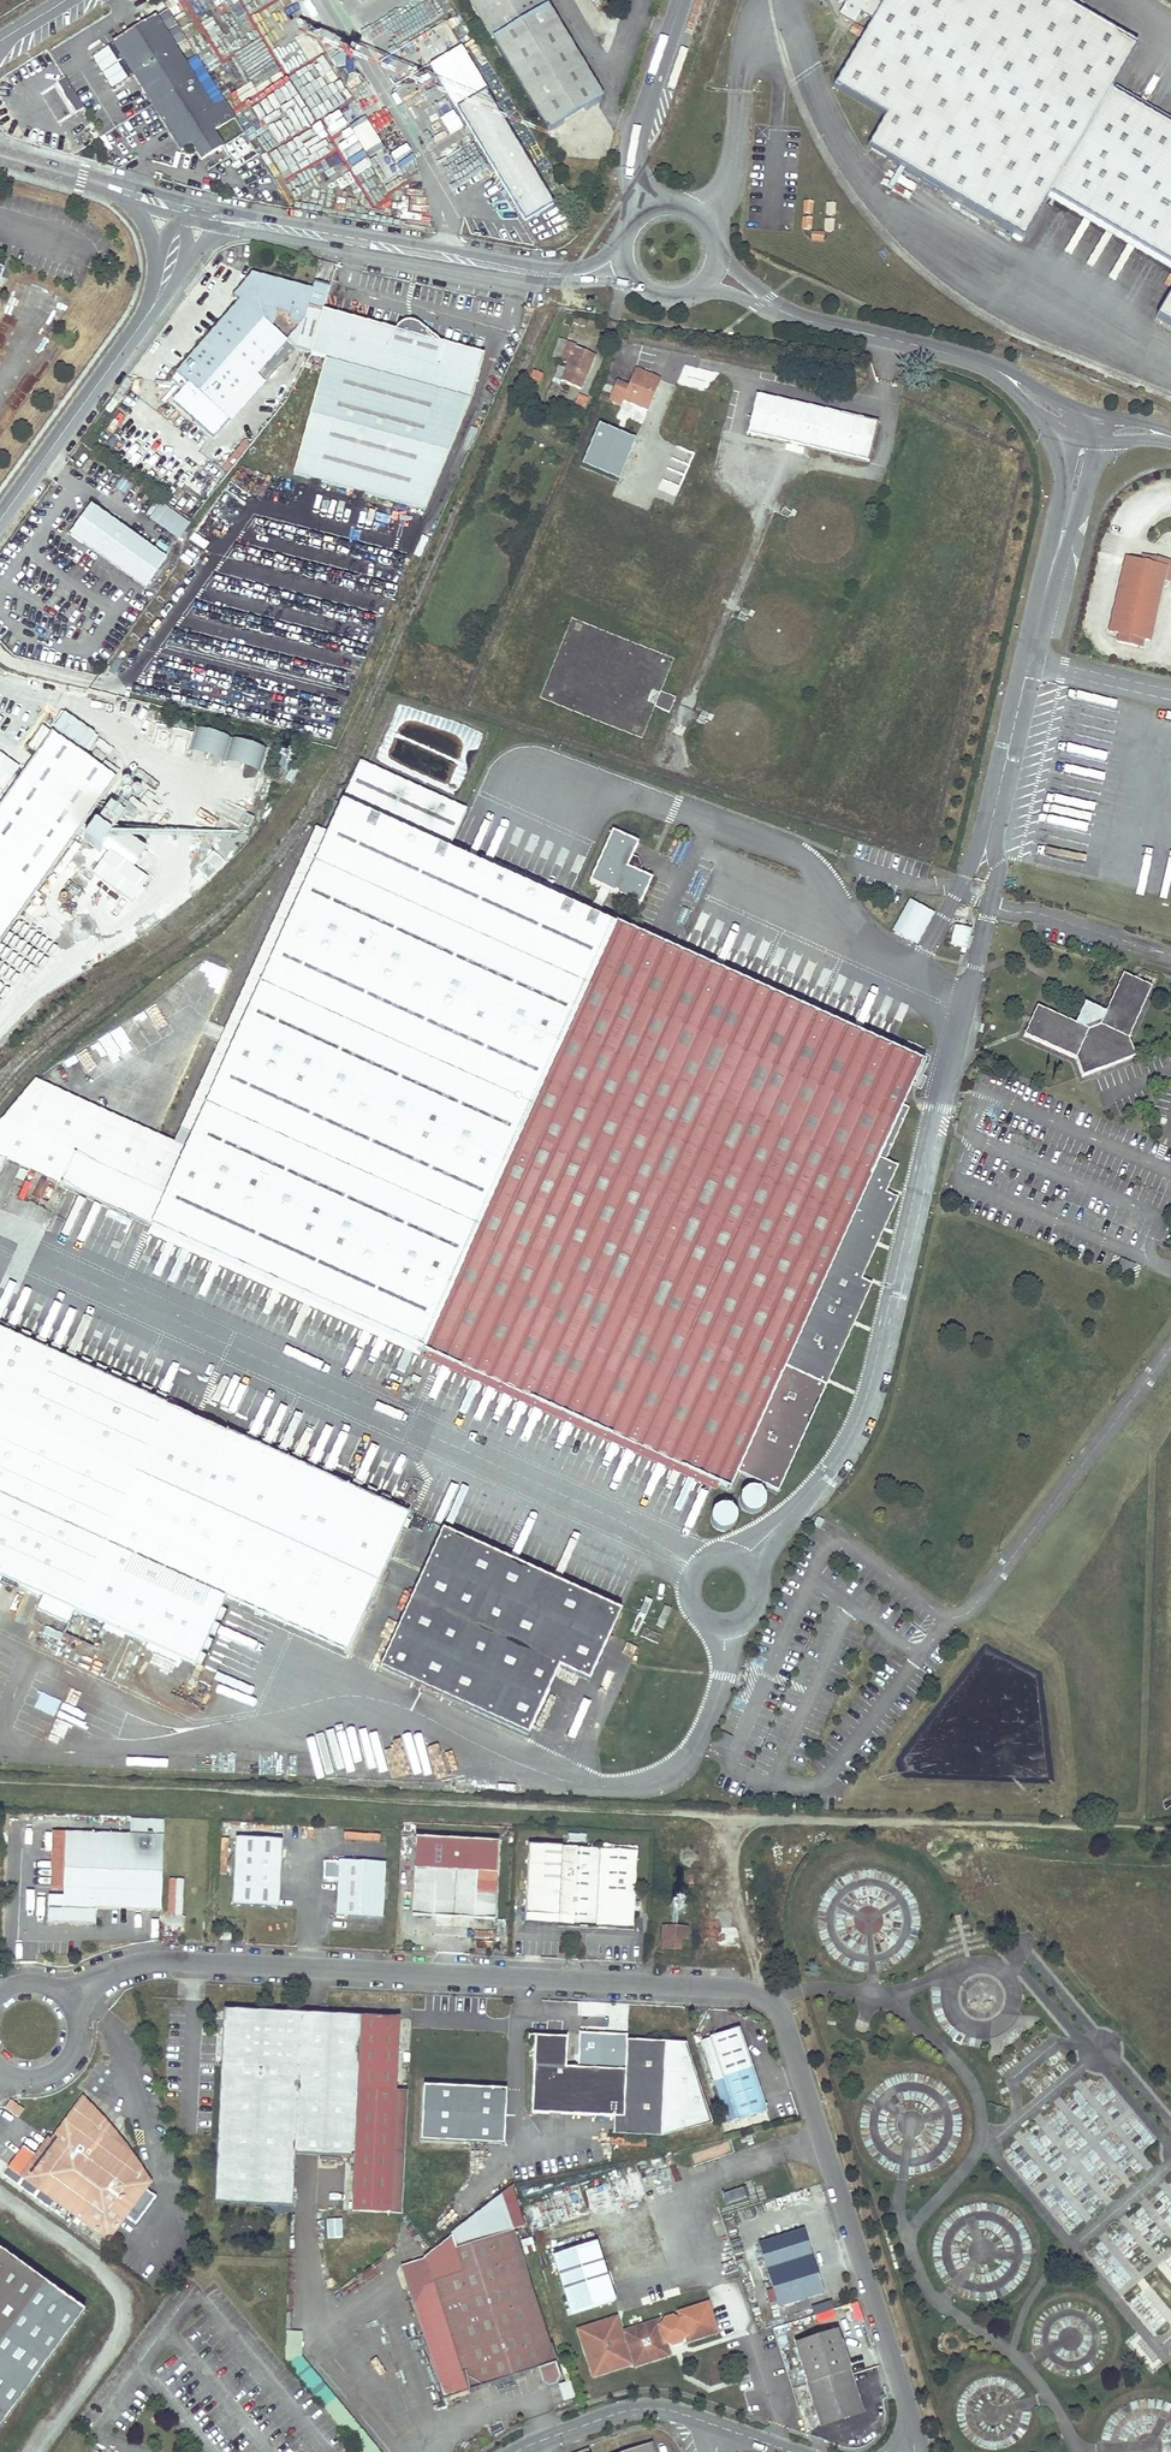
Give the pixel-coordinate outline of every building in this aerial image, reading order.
[(541,0),(468,0),(547,133),(601,100),(541,0)] [(1135,43),(1063,0),(838,0),(844,4),(838,14),(854,23),(860,13),(872,20),(834,85),(885,115),(867,146),(1021,238),(1047,193),(1170,266),(1170,127),(1108,89),(1135,43)] [(154,17),(133,30),(113,43),(121,56),(152,105),(180,150),(184,149),(190,145),(196,153),(200,160),(221,146),(212,131),(222,125),(154,17)] [(429,65),(524,223),(553,205),(485,93),(488,92),(460,46),(429,65)] [(12,83),(32,72),(26,62),(7,74),(12,83)] [(43,90),(61,121),(84,108),(65,77),(43,90)] [(362,154),(381,146),(369,120),(336,133),(346,157),(361,151),(362,154)] [(196,153),(190,145),(184,149),(190,157),(196,153)] [(303,323),(307,307),(311,292),(251,276),(234,297),(240,302),(190,359),(243,407),(264,384),(255,376),(303,323)] [(1154,317),(1170,327),(1170,288),(1154,317)] [(310,354),(321,311),(307,307),(303,323),(295,350),(310,354)] [(310,354),(324,358),(291,474),(424,511),(471,398),(482,354),(417,337),(388,329),(321,311),(310,354)] [(388,329),(417,337),(420,324),(391,316),(388,329)] [(552,379),(560,382),(579,389),(594,355),(574,348),(576,345),(567,342),(565,346),(560,359),(567,362),(564,369),(557,366),(552,379)] [(559,343),(554,357),(560,359),(565,346),(559,343)] [(287,344),(262,371),(265,374),(290,347),(287,344)] [(621,404),(622,402),(623,400),(647,409),(658,384),(646,379),(648,375),(635,369),(628,386),(616,382),(609,399),(621,404)] [(659,379),(648,375),(646,379),(658,384),(659,379)] [(561,388),(560,387),(558,387),(550,383),(540,407),(551,412),(561,388)] [(580,413),(588,395),(578,391),(572,409),(580,413)] [(868,459),(873,441),(877,423),(755,396),(747,432),(868,459)] [(634,439),(598,425),(582,467),(618,481),(634,439)] [(160,502),(149,519),(179,540),(191,523),(160,502)] [(165,559),(89,505),(68,535),(144,589),(165,559)] [(779,514),(788,518),(788,516),(789,514),(791,511),(792,509),(784,505),(779,514)] [(1142,556),(1141,562),(1165,567),(1170,569),(1170,563),(1142,556)] [(1141,562),(1134,560),(1126,558),(1109,632),(1117,634),(1116,642),(1140,647),(1141,639),(1149,641),(1165,567),(1141,562)] [(736,619),(744,622),(744,620),(745,618),(746,615),(747,613),(749,611),(741,607),(736,619)] [(556,653),(541,702),(644,733),(652,705),(670,710),(675,695),(661,691),(671,657),(662,654),(653,685),(642,681),(640,687),(627,683),(625,691),(595,682),(599,666),(556,653)] [(696,721),(703,725),(704,722),(705,720),(706,718),(707,716),(709,714),(701,710),(696,721)] [(112,776),(40,724),(24,747),(32,753),(0,798),(0,933),(112,776)] [(422,1357),(717,1489),(719,1484),(734,1490),(741,1473),(781,1491),(873,1284),(863,1279),(899,1198),(887,1193),(899,1166),(886,1161),(910,1108),(906,1106),(916,1086),(922,1089),(928,1076),(921,1073),(926,1062),(619,922),(618,924),(599,916),(589,911),(451,848),(468,810),(361,762),(329,833),(317,828),(175,1141),(37,1079),(0,1124),(0,1180),(9,1161),(152,1226),(149,1234),(422,1357)] [(651,878),(645,875),(638,872),(627,867),(632,855),(637,842),(612,831),(589,881),(600,886),(610,891),(639,905),(651,878)] [(637,857),(632,855),(627,867),(638,872),(641,867),(637,857)] [(599,916),(610,891),(600,886),(589,911),(599,916)] [(892,933),(920,945),(935,911),(907,899),(892,933)] [(968,931),(954,928),(951,944),(964,947),(968,931)] [(179,986),(143,1008),(151,1022),(158,1024),(179,1012),(183,1001),(213,1011),(228,967),(208,960),(183,975),(179,986)] [(1096,1012),(1088,1014),(1081,1017),(1077,1025),(1037,1006),(1023,1035),(1075,1059),(1081,1077),(1134,1058),(1127,1039),(1151,988),(1122,974),(1103,1015),(1096,1012)] [(1088,1014),(1096,1012),(1086,1007),(1081,1017),(1088,1014)] [(178,1085),(188,1066),(174,1059),(165,1079),(178,1085)] [(14,1335),(17,1328),(9,1324),(6,1331),(14,1335)] [(44,1596),(37,1609),(69,1623),(75,1611),(197,1667),(198,1664),(203,1654),(205,1649),(209,1639),(210,1638),(212,1633),(216,1623),(218,1618),(223,1608),(228,1597),(348,1652),(411,1513),(390,1504),(380,1499),(376,1497),(366,1493),(362,1491),(352,1487),(330,1477),(320,1472),(316,1470),(307,1466),(300,1463),(291,1459),(285,1457),(276,1452),(270,1450),(261,1445),(255,1443),(247,1439),(229,1431),(228,1433),(175,1409),(168,1405),(164,1403),(155,1399),(149,1397),(140,1392),(134,1390),(125,1386),(119,1383),(110,1379),(104,1376),(95,1372),(89,1369),(80,1365),(74,1362),(65,1358),(59,1355),(50,1351),(44,1348),(35,1344),(29,1342),(21,1338),(14,1335),(6,1331),(0,1328),(0,1577),(44,1596)] [(29,1342),(32,1335),(24,1331),(21,1338),(29,1342)] [(44,1348),(47,1341),(38,1337),(35,1344),(44,1348)] [(59,1355),(62,1348),(53,1344),(50,1351),(59,1355)] [(74,1362),(77,1355),(68,1351),(65,1358),(74,1362)] [(89,1369),(92,1362),(83,1358),(80,1365),(89,1369)] [(104,1376),(108,1368),(98,1364),(95,1372),(104,1376)] [(119,1383),(122,1375),(113,1371),(110,1379),(119,1383)] [(134,1390),(138,1382),(129,1378),(125,1386),(134,1390)] [(140,1392),(149,1397),(153,1389),(143,1385),(140,1392)] [(155,1399),(164,1403),(167,1396),(159,1392),(155,1399)] [(178,1402),(171,1399),(168,1405),(175,1409),(178,1402)] [(247,1439),(255,1443),(258,1438),(249,1434),(247,1439)] [(272,1444),(263,1440),(261,1445),(270,1450),(272,1444)] [(287,1452),(278,1447),(276,1452),(285,1457),(287,1452)] [(303,1458),(294,1454),(291,1459),(300,1463),(303,1458)] [(318,1465),(310,1461),(307,1466),(316,1470),(318,1465)] [(332,1472),(322,1468),(320,1472),(330,1477),(332,1472)] [(365,1485),(355,1481),(352,1487),(362,1491),(365,1485)] [(379,1492),(369,1487),(366,1493),(376,1497),(379,1492)] [(754,1489),(752,1489),(748,1489),(746,1490),(743,1492),(741,1494),(740,1497),(739,1500),(739,1503),(740,1506),(742,1508),(744,1511),(747,1512),(750,1513),(753,1513),(756,1512),(758,1511),(761,1509),(762,1506),(763,1503),(763,1500),(763,1497),(762,1494),(760,1492),(757,1490),(754,1489)] [(392,1498),(383,1493),(380,1499),(390,1504),(392,1498)] [(728,1506),(725,1505),(722,1506),(719,1507),(717,1509),(715,1511),(714,1513),(713,1516),(713,1519),(714,1522),(716,1525),(718,1526),(720,1528),(723,1529),(726,1529),(729,1528),(731,1527),(734,1525),(735,1522),(736,1519),(736,1516),(736,1514),(735,1511),(733,1509),(730,1507),(728,1506)] [(443,1531),(381,1668),(528,1734),(559,1666),(589,1679),(620,1611),(443,1531)] [(656,1625),(663,1628),(671,1609),(664,1606),(656,1625)] [(223,1620),(228,1610),(223,1608),(218,1618),(223,1620)] [(217,1635),(221,1626),(216,1623),(212,1633),(217,1635)] [(44,1627),(42,1636),(60,1640),(62,1631),(44,1627)] [(640,1636),(657,1643),(661,1635),(644,1627),(640,1636)] [(210,1650),(214,1640),(210,1638),(209,1639),(205,1649),(210,1650)] [(203,1665),(207,1656),(203,1654),(198,1664),(203,1665)] [(161,1820),(128,1819),(128,1834),(161,1835),(161,1820)] [(68,1832),(55,1831),(53,1886),(65,1887),(68,1832)] [(158,1911),(161,1835),(128,1834),(68,1832),(65,1887),(65,1894),(50,1893),(48,1924),(96,1926),(97,1909),(158,1911)] [(497,1841),(415,1836),(411,1916),(493,1920),(497,1841)] [(236,1838),(231,1906),(277,1909),(282,1842),(236,1838)] [(634,1848),(529,1845),(527,1914),(556,1915),(556,1923),(631,1926),(634,1848)] [(339,1862),(324,1861),(323,1884),(338,1885),(336,1916),(381,1918),(384,1863),(339,1860),(339,1862)] [(167,1915),(183,1914),(183,1878),(167,1878),(167,1915)] [(687,1927),(663,1926),(663,1950),(680,1950),(680,1940),(687,1940),(687,1927)] [(310,2015),(220,2012),(213,2205),(289,2208),(290,2156),(307,2157),(352,2159),(351,2212),(388,2214),(393,2084),(395,2018),(310,2015)] [(395,2018),(393,2084),(405,2085),(407,2012),(395,2012),(395,2018)] [(737,2026),(709,2034),(736,2120),(765,2111),(737,2026)] [(577,2067),(625,2069),(626,2039),(626,2034),(578,2032),(577,2067)] [(700,2037),(728,2123),(736,2120),(709,2034),(700,2037)] [(567,2037),(534,2036),(531,2115),(614,2118),(613,2134),(662,2136),(711,2123),(685,2042),(626,2039),(625,2069),(577,2067),(565,2067),(567,2037)] [(393,2084),(389,2206),(401,2207),(405,2085),(393,2084)] [(501,2143),(503,2088),(420,2085),(418,2140),(501,2143)] [(78,2106),(112,2132),(82,2101),(78,2106)] [(4,2109),(16,2118),(22,2110),(9,2102),(4,2109)] [(51,2143),(24,2179),(108,2240),(149,2184),(114,2159),(121,2150),(107,2139),(112,2132),(78,2106),(51,2143)] [(20,2176),(24,2179),(51,2143),(46,2139),(20,2176)] [(728,2204),(748,2196),(744,2185),(724,2193),(728,2204)] [(527,2228),(515,2190),(503,2199),(514,2232),(527,2228)] [(325,2206),(344,2206),(344,2195),(325,2195),(325,2206)] [(439,2400),(535,2371),(540,2387),(554,2389),(561,2380),(514,2232),(503,2199),(436,2252),(426,2260),(420,2241),(400,2247),(406,2265),(400,2266),(436,2385),(435,2386),(439,2400)] [(803,2230),(759,2243),(777,2305),(821,2292),(803,2230)] [(597,2243),(554,2257),(573,2314),(614,2301),(597,2243)] [(0,2253),(0,2431),(85,2315),(0,2253)] [(815,2313),(834,2308),(832,2300),(813,2305),(815,2313)] [(858,2301),(847,2304),(852,2322),(863,2319),(858,2301)] [(620,2333),(615,2319),(580,2330),(593,2374),(629,2363),(624,2347),(628,2346),(633,2362),(634,2365),(667,2354),(667,2353),(664,2344),(667,2343),(672,2345),(677,2344),(681,2342),(684,2337),(687,2337),(688,2340),(715,2332),(707,2304),(679,2313),(681,2317),(678,2318),(672,2315),(663,2318),(660,2324),(658,2324),(657,2322),(624,2332),(626,2339),(622,2341),(620,2333)] [(796,2345),(808,2382),(848,2369),(836,2332),(796,2345)] [(633,2362),(628,2346),(624,2347),(629,2363),(633,2362)] [(300,2356),(284,2366),(348,2444),(351,2448),(354,2451),(381,2451),(300,2356)] [(848,2369),(808,2382),(808,2384),(849,2371),(848,2369)] [(849,2371),(808,2384),(822,2424),(862,2411),(850,2375),(849,2371)] [(572,2384),(555,2389),(561,2407),(578,2401),(572,2384)] [(678,2446),(671,2437),(666,2431),(662,2430),(659,2428),(649,2429),(642,2429),(633,2430),(590,2446),(592,2451),(681,2451),(678,2446)]
